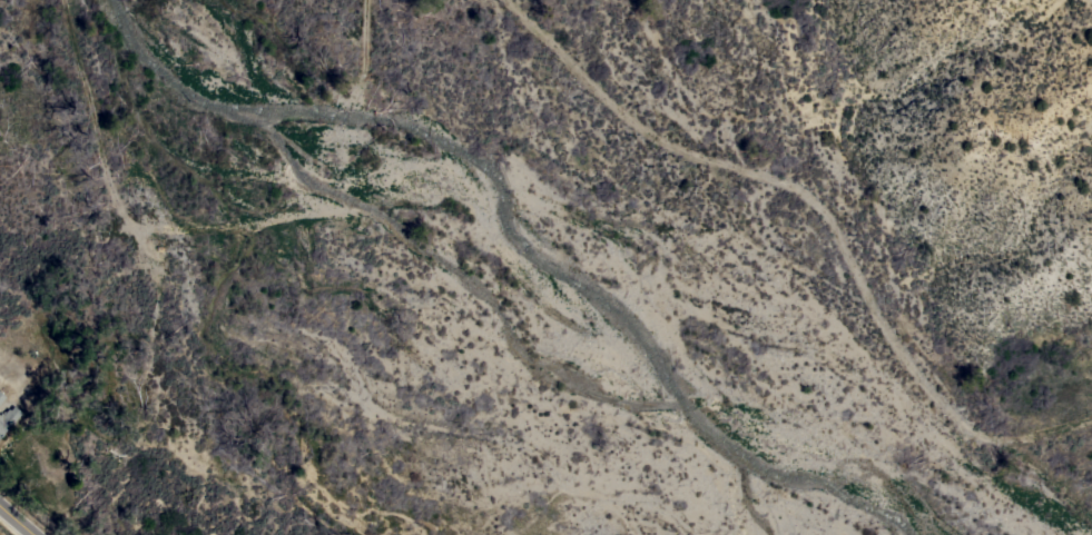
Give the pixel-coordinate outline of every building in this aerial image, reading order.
[(7,426),(0,434),(0,412),(2,414),(7,407),(9,409),(12,405),(21,412),(9,427),(7,426)]
